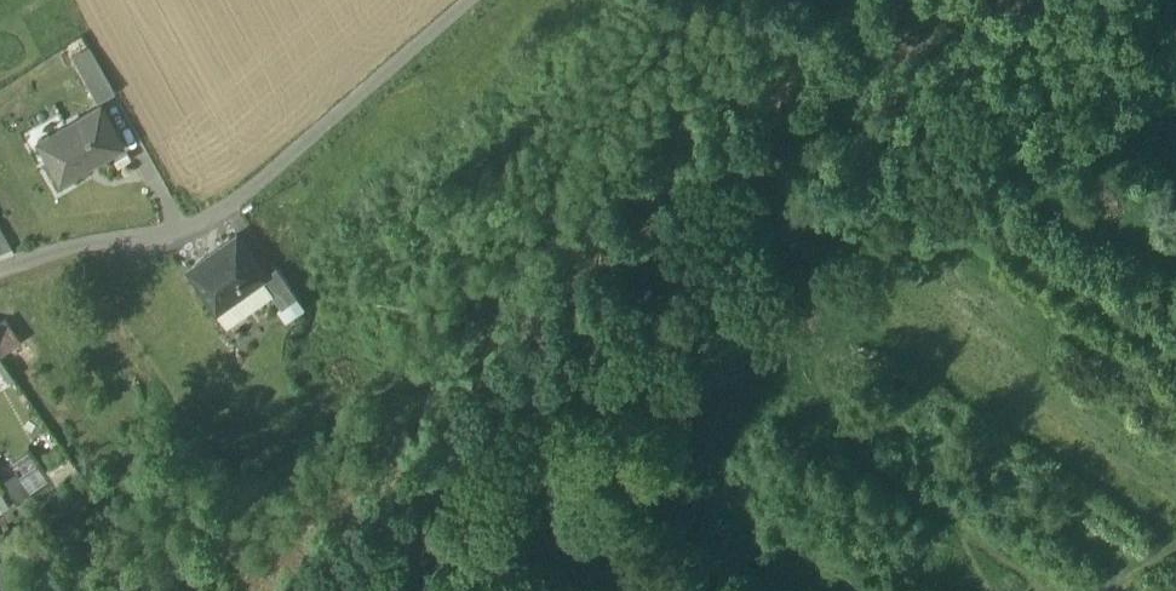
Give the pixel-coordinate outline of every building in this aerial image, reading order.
[(115,93),(90,48),(71,58),(97,103),(115,93)] [(101,107),(39,142),(61,181),(123,146),(101,107)] [(237,235),(190,267),(214,302),(226,294),(229,299),(265,274),(237,235)] [(280,270),(265,281),(281,305),(282,305),(295,296),(297,294),(280,270)] [(295,296),(282,305),(289,315),(302,306),(295,296)] [(0,321),(0,353),(22,337),(7,316),(0,321)] [(65,461),(47,472),(56,486),(74,475),(65,461)] [(33,466),(2,486),(15,507),(46,487),(33,466)]
